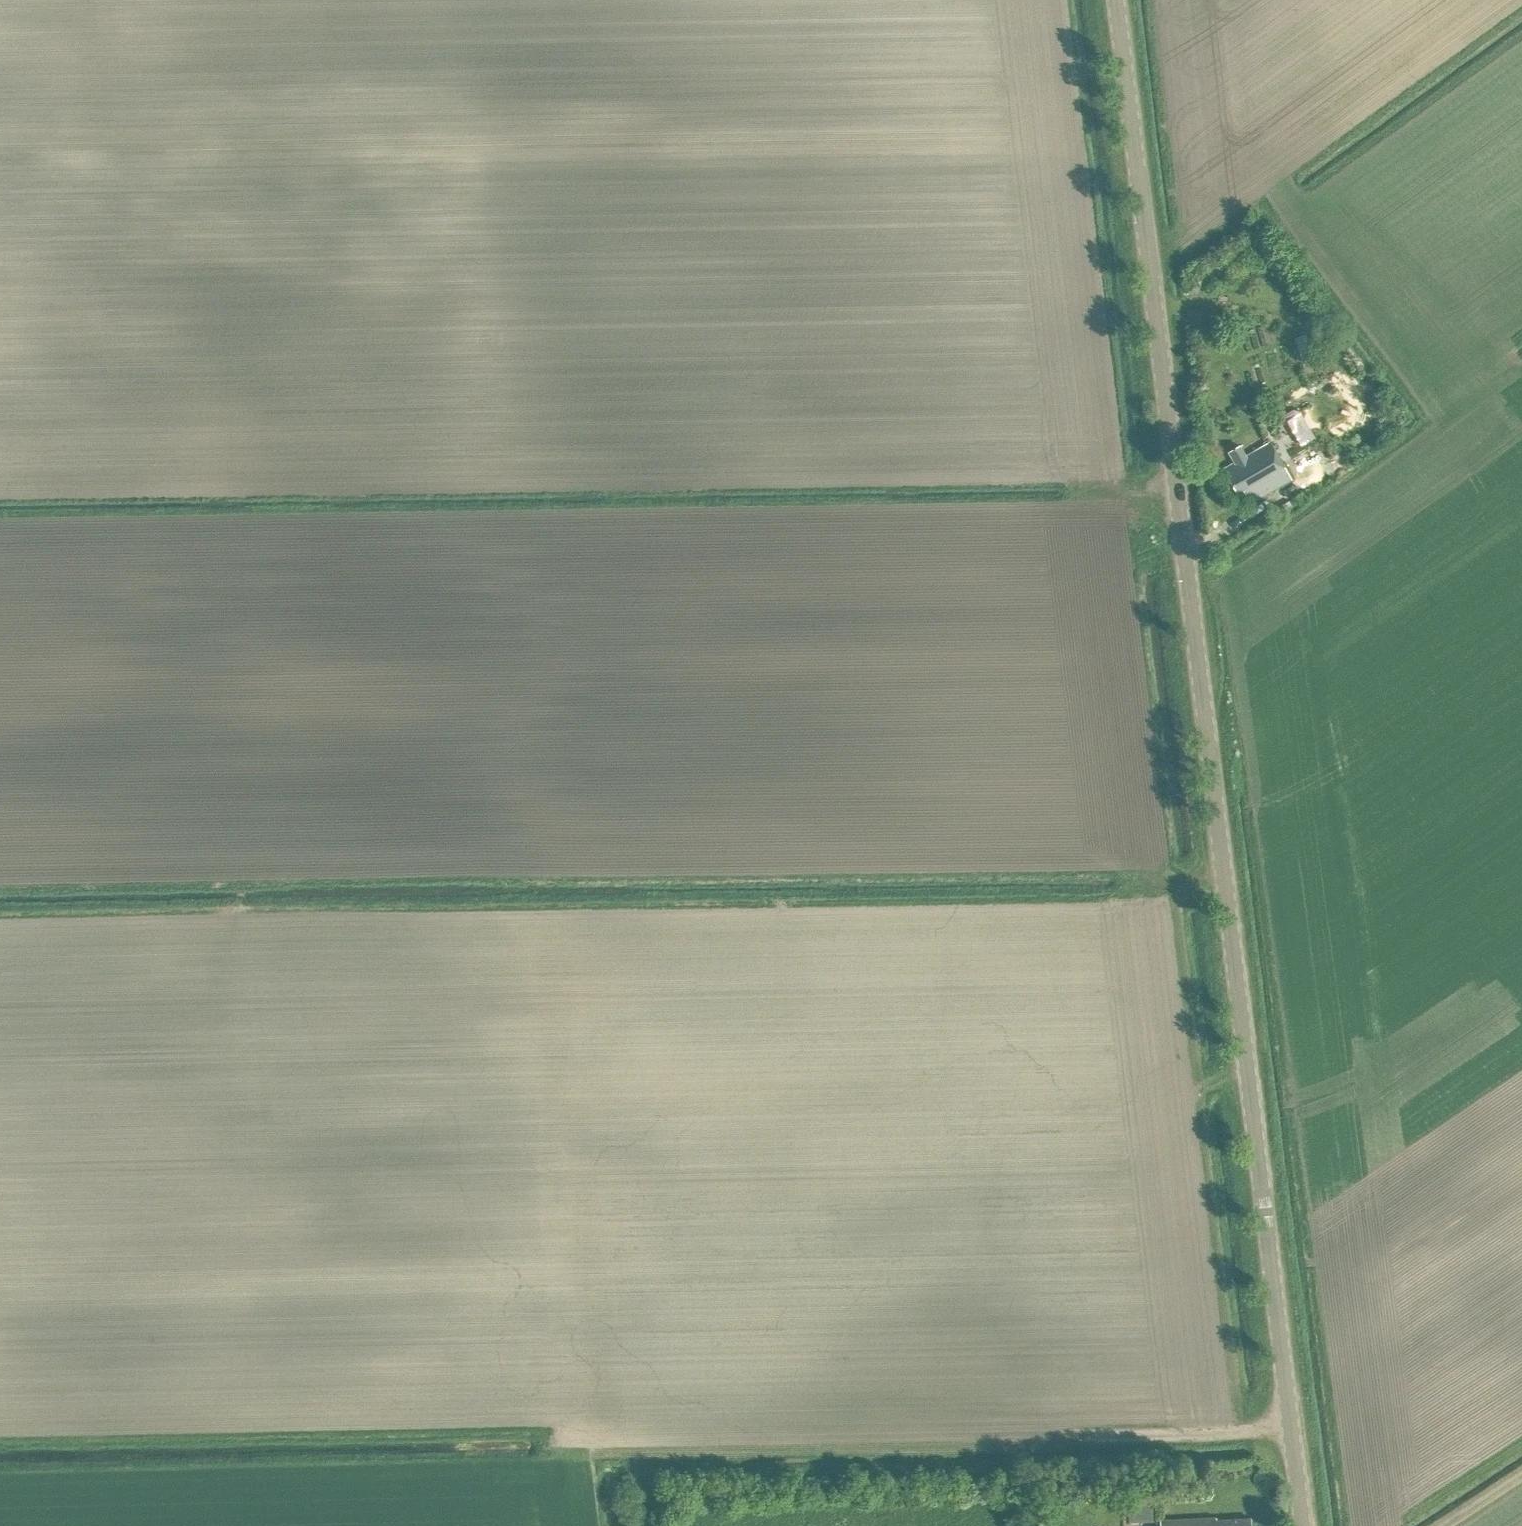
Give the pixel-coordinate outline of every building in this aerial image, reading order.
[(1278,258),(1266,262),(1271,276),(1283,272),(1278,258)] [(1239,446),(1228,453),(1234,463),(1222,470),(1237,496),(1243,492),(1250,503),(1291,480),(1270,443),(1245,457),(1239,446)] [(1150,1518),(1150,1500),(1128,1500),(1127,1518),(1150,1518)]
